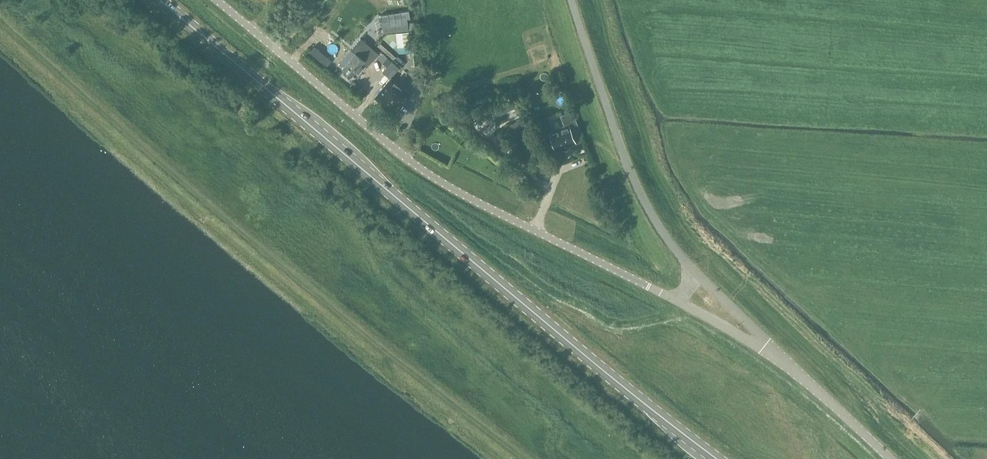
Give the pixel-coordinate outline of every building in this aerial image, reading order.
[(409,30),(409,11),(383,11),(383,31),(409,30)] [(390,38),(387,41),(383,38),(378,44),(381,47),(393,58),(399,52),(398,51),(401,48),(390,38)] [(315,44),(310,51),(327,65),(333,58),(315,44)] [(342,67),(352,75),(363,62),(367,66),(376,55),(368,48),(361,56),(355,52),(342,67)] [(383,69),(389,76),(401,67),(395,60),(383,69)] [(409,94),(391,79),(375,97),(394,113),(409,94)] [(549,132),(556,149),(562,147),(563,148),(569,146),(570,146),(569,144),(575,142),(570,129),(578,126),(572,111),(561,115),(565,126),(549,132)] [(508,124),(519,148),(533,141),(522,117),(508,124)]
